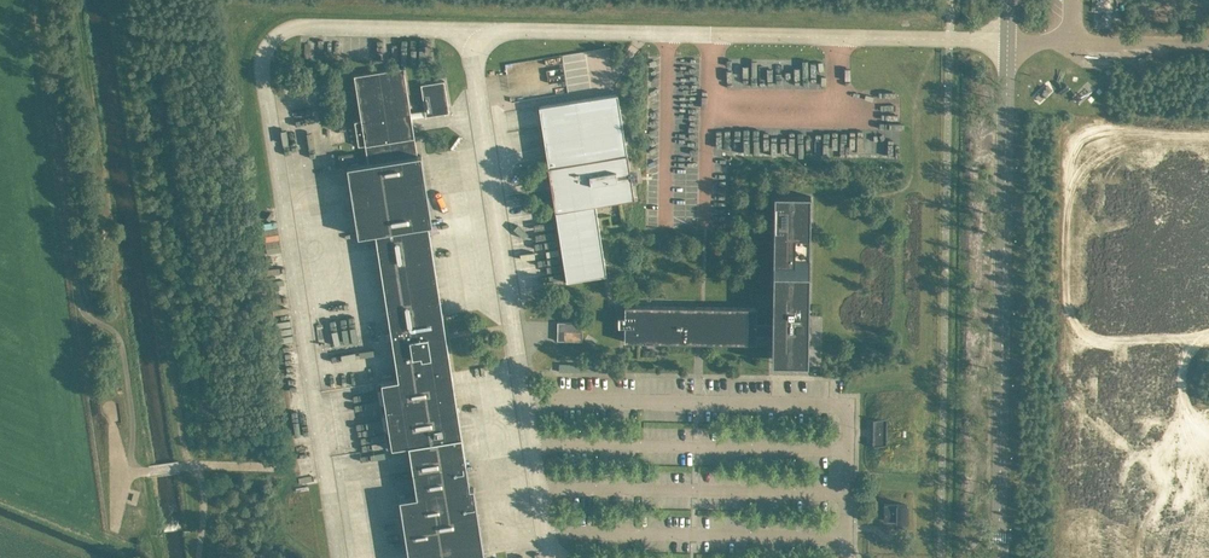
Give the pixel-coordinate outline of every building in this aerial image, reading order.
[(359,145),(365,144),(368,163),(418,155),(412,117),(426,115),(449,112),(444,80),(421,84),(425,110),(411,112),(404,67),(354,74),(361,119),(355,121),(359,145)] [(635,197),(632,182),(628,153),(627,153),(618,93),(539,105),(549,165),(548,165),(551,181),(553,181),(554,187),(552,187),(555,210),(556,210),(567,279),(567,280),(607,273),(596,203),(635,197)] [(420,154),(418,155),(368,163),(366,163),(348,166),(359,235),(376,232),(399,378),(386,380),(382,381),(392,447),(409,444),(417,495),(400,498),(410,557),(485,557),(474,486),(470,487),(467,465),(466,462),(447,340),(443,340),(442,333),(446,332),(429,224),(432,224),(421,154),(420,154)] [(807,315),(808,211),(811,211),(811,195),(774,195),(774,210),(777,211),(775,315),(776,315),(776,321),(763,320),(763,318),(757,318),(757,307),(695,306),(695,310),(687,310),(687,306),(625,305),(625,316),(618,315),(618,326),(625,326),(625,341),(695,342),(695,337),(703,337),(703,342),(756,343),(756,333),(776,334),(775,350),(786,350),(806,350),(806,349),(805,349),(806,334),(808,334),(810,334),(811,334),(812,333),(813,331),(813,330),(813,328),(812,327),(811,326),(810,325),(808,325),(806,325),(806,315),(807,315)] [(558,321),(557,340),(582,341),(583,322),(558,321)] [(867,445),(867,446),(887,446),(887,419),(867,419),(867,420),(873,420),(873,445),(867,445)] [(897,519),(897,520),(907,520),(907,503),(897,503),(897,504),(885,503),(884,519),(897,519)]
